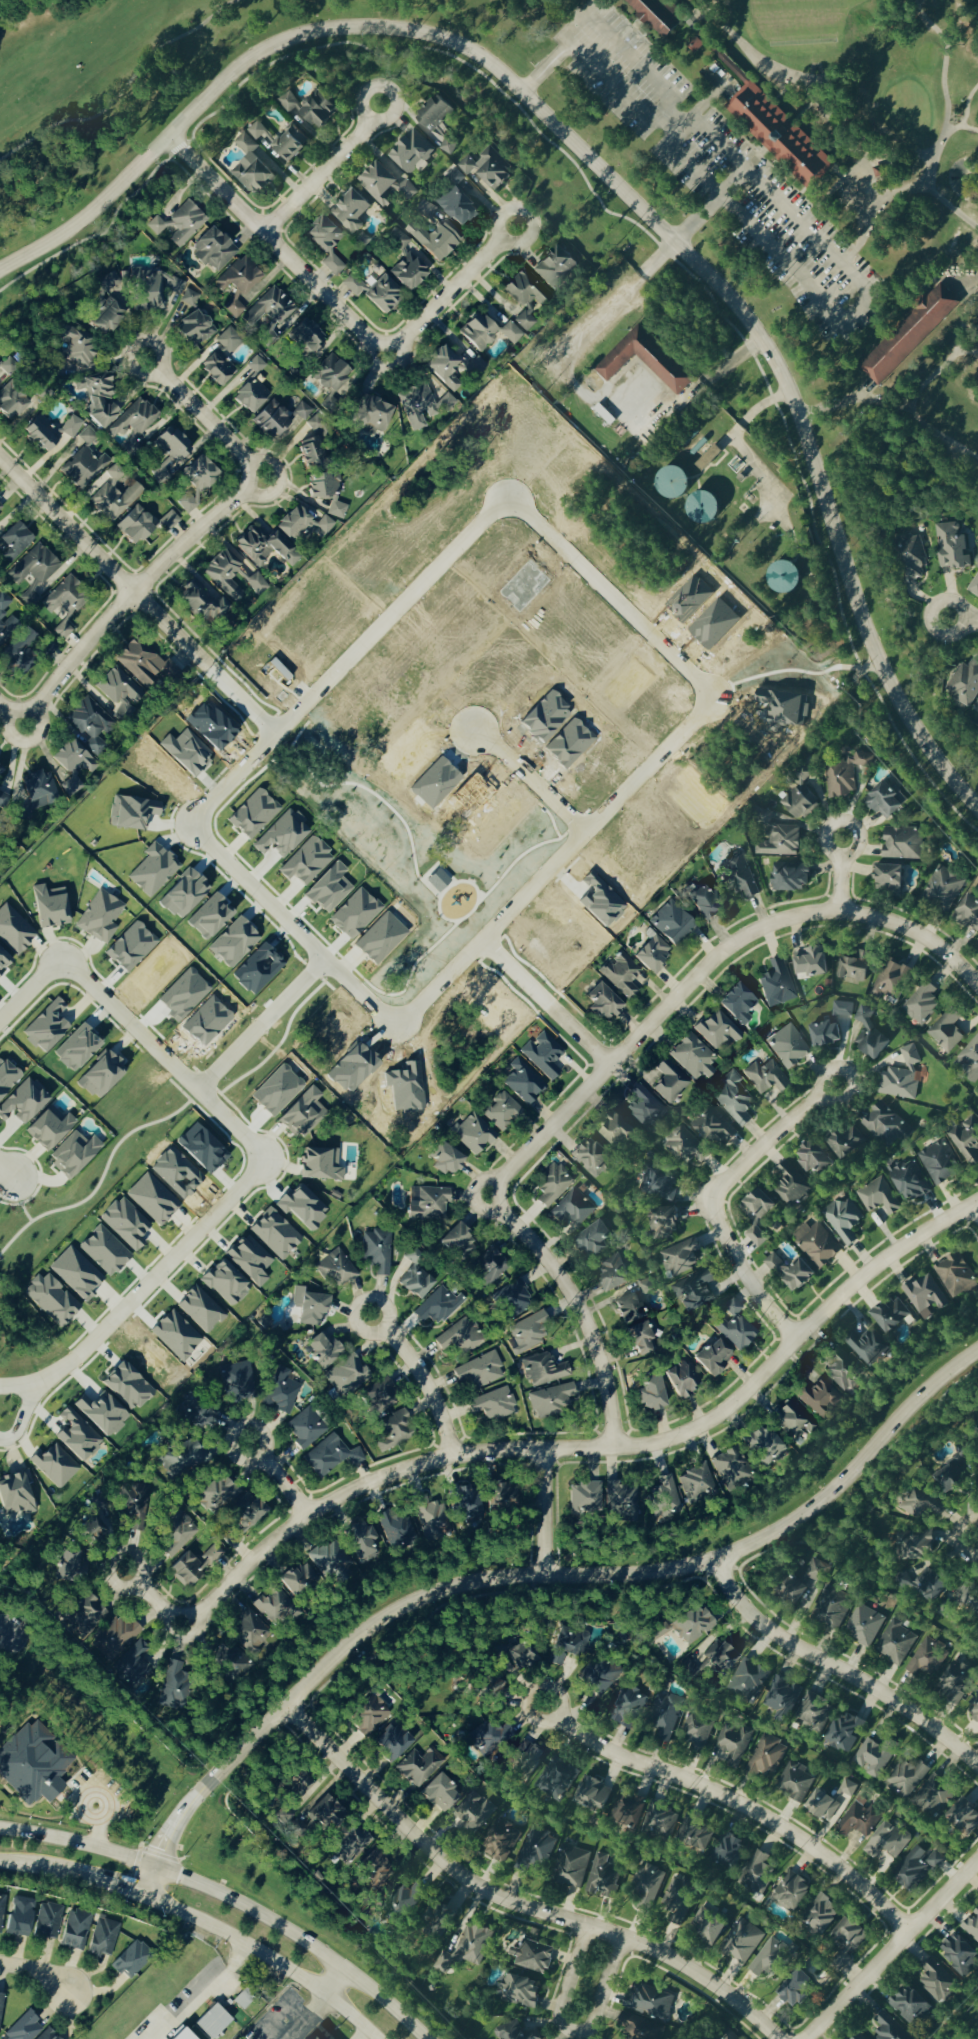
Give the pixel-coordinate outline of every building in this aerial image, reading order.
[(662,44),(689,17),(672,0),(617,0),(662,44)] [(701,28),(684,46),(693,56),(703,45),(743,86),(724,106),(807,186),(834,159),(701,28)] [(290,92),(278,102),(289,115),(298,108),(317,132),(339,115),(319,90),(300,105),(290,92)] [(447,158),(459,148),(449,136),(447,139),(437,128),(454,113),(439,96),(412,119),(447,158)] [(290,167),(313,140),(293,123),(278,140),(257,121),(249,131),(290,167)] [(409,177),(417,168),(420,171),(436,153),(413,131),(388,157),(409,177)] [(230,173),(254,199),(275,179),(252,154),(258,148),(245,133),(233,144),(247,158),(230,173)] [(493,194),(512,179),(506,172),(514,166),(496,144),(473,162),(469,156),(457,165),(473,185),(481,179),(493,194)] [(358,180),(384,210),(399,197),(405,204),(417,193),(406,180),(401,185),(379,161),(358,180)] [(870,169),(880,165),(884,175),(873,179),(870,169)] [(462,179),(459,171),(444,176),(448,185),(462,179)] [(478,211),(453,184),(434,201),(459,229),(478,211)] [(364,227),(358,219),(371,209),(356,190),(330,210),(352,237),(364,227)] [(177,249),(207,222),(187,200),(169,217),(162,210),(145,226),(156,238),(166,229),(174,238),(171,242),(177,249)] [(345,237),(325,216),(304,235),(324,256),(318,262),(334,278),(344,268),(329,252),(345,237)] [(439,264),(461,241),(441,223),(427,238),(412,224),(405,232),(439,264)] [(191,246),(198,253),(193,258),(202,268),(207,264),(215,274),(237,254),(212,227),(191,246)] [(429,273),(404,249),(410,242),(396,228),(386,239),(404,256),(388,274),(409,293),(429,273)] [(356,240),(361,248),(370,242),(365,234),(356,240)] [(554,293),(579,266),(558,245),(532,272),(554,293)] [(241,297),(263,277),(244,256),(212,284),(221,293),(230,285),(241,297)] [(525,333),(536,322),(530,316),(550,295),(522,269),(501,290),(522,311),(512,321),(525,333)] [(96,333),(123,324),(111,287),(119,284),(115,273),(97,279),(102,294),(89,298),(94,316),(91,317),(96,333)] [(366,290),(351,273),(341,284),(356,300),(366,290)] [(183,274),(134,275),(135,311),(165,310),(164,294),(183,294),(183,274)] [(382,316),(403,297),(384,276),(362,295),(382,316)] [(859,367),(939,283),(949,292),(960,302),(879,387),(874,381),(859,367)] [(239,321),(269,349),(279,338),(274,333),(297,308),(273,285),(239,321)] [(212,331),(195,305),(199,302),(190,289),(178,297),(184,306),(186,304),(193,314),(172,328),(186,348),(212,331)] [(222,308),(235,320),(247,308),(234,295),(222,308)] [(457,333),(480,355),(500,335),(512,347),(523,336),(508,321),(497,333),(477,313),(457,333)] [(286,333),(293,344),(297,341),(301,347),(303,346),(308,355),(325,344),(308,318),(286,333)] [(693,378),(678,394),(635,353),(607,381),(595,367),(639,323),(693,378)] [(59,331),(78,392),(85,390),(92,412),(86,417),(102,431),(107,426),(111,439),(127,434),(124,424),(139,437),(159,416),(139,397),(130,407),(119,410),(118,407),(116,407),(105,371),(87,376),(82,371),(94,359),(89,345),(93,341),(77,325),(59,331)] [(229,356),(243,343),(229,327),(215,341),(229,356)] [(453,394),(462,384),(450,374),(460,363),(443,347),(424,367),(453,394)] [(219,389),(238,371),(218,349),(198,367),(219,389)] [(351,374),(330,354),(308,377),(323,392),(327,388),(333,394),(351,374)] [(266,366),(256,356),(246,366),(256,376),(266,366)] [(12,357),(0,359),(0,374),(1,374),(1,377),(16,374),(12,357)] [(41,405),(53,397),(40,377),(28,385),(41,405)] [(231,399),(250,417),(271,395),(252,377),(231,399)] [(11,424),(31,402),(8,381),(0,390),(0,414),(11,424)] [(411,433),(426,427),(424,421),(438,415),(426,384),(397,396),(411,433)] [(330,393),(320,407),(329,414),(339,400),(330,393)] [(380,438),(392,408),(357,394),(346,425),(380,438)] [(250,421),(271,445),(309,411),(302,403),(287,416),(273,400),(250,421)] [(22,432),(45,456),(66,435),(59,428),(57,431),(40,414),(22,432)] [(82,421),(69,416),(63,432),(75,437),(82,421)] [(319,418),(307,421),(312,439),(297,444),(305,473),(332,465),(319,418)] [(160,485),(193,451),(168,427),(152,443),(165,455),(148,473),(160,485)] [(77,439),(87,448),(96,437),(86,429),(77,439)] [(58,472),(79,493),(113,459),(105,451),(96,460),(83,447),(58,472)] [(222,479),(200,455),(180,473),(191,486),(174,501),(184,513),(222,479)] [(668,465),(663,468),(659,473),(657,478),(657,484),(659,489),(662,492),(666,496),(671,497),(677,497),(682,495),(686,491),(689,487),(690,481),(689,475),(686,470),(682,467),(676,465),(668,465)] [(118,466),(109,474),(113,478),(88,500),(109,524),(142,494),(118,466)] [(332,503),(332,495),(338,495),(339,476),(309,476),(308,503),(332,503)] [(698,490),(693,493),(689,497),(687,503),(687,508),(689,513),(692,517),(696,520),(701,522),(707,522),(712,520),(716,516),(719,511),(720,506),(719,500),(716,495),(712,491),(706,489),(698,490)] [(342,521),(347,508),(331,502),(326,515),(342,521)] [(133,548),(155,527),(135,507),(114,528),(133,548)] [(157,523),(166,534),(180,522),(170,511),(157,523)] [(15,522),(0,536),(0,559),(7,566),(33,541),(15,522)] [(966,536),(959,536),(958,523),(936,525),(940,570),(969,567),(966,536)] [(258,570),(273,555),(281,563),(294,551),(274,531),(268,538),(254,524),(233,544),(258,570)] [(925,537),(899,537),(899,581),(925,581),(925,537)] [(29,575),(39,586),(60,566),(39,543),(6,574),(17,586),(29,575)] [(201,571),(234,604),(243,595),(230,582),(237,575),(257,596),(267,586),(255,573),(253,575),(225,548),(201,571)] [(779,559),(774,562),(770,567),(768,572),(768,578),(770,583),(772,587),(777,590),(782,592),(788,592),(793,590),(797,586),(800,581),(801,576),(800,570),(797,565),(793,561),(787,559),(779,559)] [(38,604),(49,615),(59,605),(63,610),(57,616),(62,622),(52,631),(61,641),(72,631),(64,621),(89,597),(69,575),(38,604)] [(968,592),(977,598),(977,575),(968,592)] [(220,597),(214,603),(192,580),(176,595),(205,627),(228,606),(220,597)] [(38,586),(35,582),(18,597),(29,609),(40,599),(32,590),(38,586)] [(11,603),(1,593),(0,594),(0,646),(20,626),(4,610),(11,603)] [(36,663),(26,652),(36,642),(24,630),(0,653),(0,659),(19,679),(36,663)] [(145,691),(160,675),(166,681),(177,670),(165,659),(161,663),(135,638),(114,660),(145,691)] [(971,708),(977,695),(977,661),(974,658),(969,667),(961,662),(944,692),(971,708)] [(119,723),(144,694),(112,666),(93,688),(118,709),(111,717),(119,723)] [(109,720),(88,694),(71,707),(77,714),(70,720),(80,732),(76,736),(94,759),(109,746),(101,737),(110,730),(105,724),(109,720)] [(828,800),(856,796),(852,770),(874,767),(872,756),(823,763),(828,800)] [(800,822),(820,803),(801,784),(810,775),(802,767),(793,776),(800,784),(781,803),(800,822)] [(59,797),(44,770),(19,785),(28,801),(13,810),(19,820),(59,797)] [(903,807),(895,798),(898,795),(886,781),(864,798),(884,822),(903,807)] [(249,842),(280,809),(258,788),(226,821),(249,842)] [(144,831),(146,815),(158,817),(160,802),(112,796),(110,819),(114,819),(113,827),(144,831)] [(311,829),(290,807),(251,847),(261,857),(270,848),(281,859),(311,829)] [(799,856),(799,827),(769,827),(769,844),(755,844),(755,856),(799,856)] [(883,859),(921,861),(922,829),(884,828),(883,859)] [(304,888),(334,857),(311,835),(277,871),(287,881),(292,876),(304,888)] [(147,857),(126,877),(147,899),(180,868),(154,841),(142,852),(147,857)] [(761,894),(743,856),(717,868),(729,893),(736,890),(742,903),(761,894)] [(771,891),(807,893),(808,865),(773,863),(771,891)] [(921,899),(947,915),(969,879),(942,864),(921,899)] [(874,891),(901,892),(902,866),(875,865),(874,891)] [(62,887),(45,891),(43,884),(31,887),(39,929),(69,923),(62,887)] [(328,920),(349,942),(384,907),(363,886),(328,920)] [(724,910),(704,886),(687,900),(706,924),(724,910)] [(105,946),(116,926),(113,924),(124,904),(96,889),(75,929),(105,946)] [(968,894),(953,919),(977,934),(977,900),(968,894)] [(696,926),(669,900),(648,922),(674,948),(696,926)] [(37,935),(4,903),(0,907),(0,941),(16,957),(37,935)] [(375,967),(408,933),(386,912),(353,946),(375,967)] [(260,938),(237,917),(207,949),(230,970),(260,938)] [(671,951),(654,935),(633,958),(654,977),(664,965),(661,962),(671,951)] [(792,953),(797,981),(829,975),(824,947),(792,953)] [(599,972),(631,1003),(641,992),(630,982),(641,971),(619,950),(599,972)] [(842,957),(837,978),(865,984),(872,954),(862,952),(860,961),(842,957)] [(757,978),(765,1003),(777,999),(779,1004),(796,999),(783,957),(769,961),(773,973),(757,978)] [(881,994),(894,1003),(914,974),(892,959),(869,992),(878,999),(881,994)] [(901,1009),(920,1027),(941,1005),(932,996),(937,991),(927,981),(901,1009)] [(758,1001),(737,982),(717,1003),(743,1028),(751,1019),(745,1014),(758,1001)] [(587,996),(593,1001),(587,1009),(606,1024),(622,1003),(597,983),(587,996)] [(42,1055),(69,1028),(56,1016),(65,1006),(56,998),(20,1034),(42,1055)] [(832,1024),(813,1023),(812,1045),(846,1046),(848,1018),(852,1019),(853,1003),(833,1002),(832,1024)] [(879,1061),(889,1039),(873,1032),(880,1015),(860,1006),(854,1021),(865,1026),(854,1050),(879,1061)] [(964,1038),(953,1027),(962,1017),(951,1007),(925,1034),(948,1055),(964,1038)] [(716,1052),(729,1039),(735,1044),(743,1036),(715,1009),(694,1031),(716,1052)] [(102,1042),(82,1023),(52,1055),(72,1074),(102,1042)] [(787,1071),(811,1053),(789,1023),(765,1041),(787,1071)] [(532,1042),(530,1041),(519,1051),(550,1082),(560,1072),(552,1063),(563,1053),(542,1032),(532,1042)] [(716,1060),(690,1032),(668,1053),(694,1082),(702,1074),(707,1080),(715,1072),(709,1066),(716,1060)] [(952,1063),(974,1085),(977,1081),(977,1036),(952,1063)] [(915,1101),(918,1082),(914,1082),(919,1048),(906,1046),(902,1070),(884,1067),(880,1095),(915,1101)] [(126,1070),(105,1051),(75,1082),(96,1102),(126,1070)] [(20,1077),(0,1057),(0,1099),(20,1077)] [(507,1079),(503,1084),(527,1106),(545,1086),(515,1059),(501,1074),(507,1079)] [(652,1089),(670,1105),(690,1083),(665,1059),(650,1074),(658,1082),(652,1089)] [(760,1096),(772,1088),(778,1097),(791,1088),(771,1060),(761,1067),(756,1061),(742,1072),(760,1096)] [(743,1129),(752,1120),(745,1112),(757,1100),(729,1072),(718,1082),(724,1088),(712,1099),(743,1129)] [(29,1077),(0,1104),(0,1123),(1,1124),(11,1114),(22,1125),(50,1099),(29,1077)] [(647,1130),(666,1113),(641,1084),(622,1101),(647,1130)] [(315,1102),(322,1095),(311,1085),(277,1121),(298,1141),(325,1112),(315,1102)] [(502,1133),(523,1111),(503,1092),(488,1108),(487,1107),(481,1114),(502,1133)] [(861,1124),(889,1149),(898,1139),(903,1144),(915,1132),(881,1102),(861,1124)] [(67,1114),(62,1118),(50,1106),(24,1131),(45,1153),(76,1123),(67,1114)] [(723,1146),(736,1133),(711,1106),(691,1125),(710,1146),(716,1140),(723,1146)] [(475,1158),(496,1138),(471,1111),(450,1132),(475,1158)] [(599,1127),(611,1151),(635,1139),(624,1115),(599,1127)] [(977,1163),(977,1154),(976,1152),(977,1151),(977,1126),(972,1117),(960,1126),(960,1125),(947,1135),(970,1168),(977,1163)] [(662,1143),(686,1167),(703,1149),(680,1125),(662,1143)] [(840,1161),(866,1146),(854,1125),(828,1140),(840,1161)] [(92,1136),(86,1142),(74,1130),(47,1159),(69,1181),(102,1146),(92,1136)] [(595,1181),(608,1169),(605,1166),(612,1159),(591,1137),(571,1156),(595,1181)] [(934,1187),(962,1173),(945,1140),(917,1154),(934,1187)] [(452,1179),(464,1158),(437,1142),(428,1157),(435,1161),(431,1168),(452,1179)] [(805,1147),(796,1161),(824,1179),(836,1160),(811,1144),(808,1148),(805,1147)] [(303,1149),(302,1179),(341,1181),(342,1169),(337,1169),(337,1150),(303,1149)] [(905,1205),(931,1192),(916,1160),(890,1173),(905,1205)] [(812,1190),(787,1161),(778,1169),(786,1178),(773,1189),(791,1209),(812,1190)] [(549,1180),(532,1198),(546,1211),(574,1181),(554,1162),(542,1174),(549,1180)] [(665,1207),(678,1195),(672,1188),(679,1181),(669,1171),(660,1179),(651,1169),(639,1179),(665,1207)] [(124,1195),(160,1228),(181,1206),(145,1173),(124,1195)] [(856,1191),(867,1214),(884,1207),(889,1217),(900,1211),(885,1178),(856,1191)] [(579,1227),(597,1209),(574,1187),(548,1214),(558,1224),(567,1215),(579,1227)] [(444,1221),(444,1204),(449,1204),(449,1189),(417,1188),(417,1198),(408,1198),(407,1220),(444,1221)] [(777,1207),(760,1189),(741,1206),(758,1225),(777,1207)] [(150,1227),(120,1197),(98,1219),(134,1254),(144,1243),(139,1238),(150,1227)] [(864,1220),(847,1197),(822,1215),(847,1249),(858,1241),(850,1230),(864,1220)] [(248,1231),(282,1261),(302,1238),(267,1208),(248,1231)] [(675,1208),(650,1209),(651,1239),(676,1238),(675,1208)] [(589,1261),(610,1245),(606,1240),(612,1235),(601,1220),(574,1240),(589,1261)] [(474,1241),(456,1223),(438,1242),(456,1260),(474,1241)] [(817,1271),(841,1254),(819,1223),(809,1229),(807,1225),(791,1236),(817,1271)] [(110,1279),(131,1256),(98,1226),(77,1248),(110,1279)] [(758,1249),(768,1241),(756,1227),(746,1236),(758,1249)] [(392,1276),(390,1231),(361,1232),(363,1264),(373,1264),(374,1277),(392,1276)] [(268,1279),(261,1273),(273,1262),(245,1234),(224,1255),(258,1289),(268,1279)] [(659,1255),(670,1279),(698,1266),(692,1254),(701,1250),(695,1238),(659,1255)] [(47,1269),(85,1304),(92,1297),(89,1294),(103,1279),(68,1246),(47,1269)] [(313,1270),(336,1292),(357,1270),(334,1248),(313,1270)] [(509,1271),(493,1249),(468,1266),(484,1289),(509,1271)] [(966,1292),(969,1297),(977,1292),(977,1283),(958,1252),(933,1269),(953,1300),(966,1292)] [(764,1262),(793,1295),(815,1276),(800,1258),(787,1269),(774,1254),(764,1262)] [(599,1265),(606,1291),(631,1285),(625,1259),(599,1265)] [(221,1260),(200,1279),(229,1309),(250,1290),(221,1260)] [(437,1280),(416,1262),(397,1283),(418,1302),(437,1280)] [(686,1314),(713,1301),(706,1286),(716,1281),(710,1268),(672,1287),(679,1301),(680,1301),(686,1314)] [(80,1309),(45,1271),(23,1292),(58,1329),(80,1309)] [(950,1304),(928,1273),(903,1292),(920,1316),(935,1305),(940,1312),(950,1304)] [(489,1298),(507,1320),(533,1300),(515,1277),(489,1298)] [(639,1285),(646,1297),(659,1289),(652,1277),(639,1285)] [(225,1315),(194,1286),(175,1306),(206,1335),(225,1315)] [(465,1301),(452,1288),(447,1293),(441,1286),(412,1314),(420,1323),(427,1317),(436,1327),(465,1301)] [(303,1294),(304,1288),(296,1287),(293,1324),(324,1327),(326,1296),(303,1294)] [(645,1317),(638,1295),(614,1302),(621,1324),(645,1317)] [(871,1315),(887,1336),(912,1317),(897,1296),(871,1315)] [(709,1325),(738,1353),(756,1335),(736,1315),(742,1309),(733,1300),(709,1325)] [(516,1347),(511,1350),(513,1356),(547,1341),(544,1333),(552,1330),(544,1311),(507,1327),(516,1347)] [(433,1341),(441,1352),(451,1345),(460,1357),(484,1339),(467,1316),(433,1341)] [(654,1352),(646,1323),(626,1328),(634,1358),(654,1352)] [(303,1346),(321,1371),(343,1355),(324,1329),(303,1346)] [(860,1343),(852,1334),(844,1342),(870,1370),(892,1349),(874,1330),(860,1343)] [(723,1364),(732,1355),(716,1338),(693,1359),(713,1380),(726,1367),(723,1364)] [(455,1368),(466,1393),(506,1376),(495,1351),(455,1368)] [(532,1389),(570,1376),(566,1363),(554,1367),(548,1351),(519,1361),(526,1382),(530,1381),(532,1389)] [(857,1355),(831,1356),(832,1391),(865,1390),(865,1382),(858,1382),(857,1355)] [(337,1397),(369,1381),(357,1356),(324,1373),(337,1397)] [(679,1400),(702,1386),(686,1359),(663,1372),(679,1400)] [(122,1361),(101,1384),(132,1414),(154,1391),(122,1361)] [(254,1367),(223,1364),(220,1402),(251,1405),(254,1367)] [(287,1381),(291,1373),(278,1366),(260,1404),(287,1417),(301,1387),(287,1381)] [(666,1408),(660,1376),(640,1380),(642,1391),(637,1392),(641,1413),(666,1408)] [(820,1421),(833,1408),(832,1408),(842,1399),(821,1379),(810,1390),(803,1384),(793,1394),(820,1421)] [(398,1405),(388,1382),(360,1394),(369,1417),(398,1405)] [(533,1417),(569,1411),(567,1398),(575,1397),(573,1385),(529,1392),(533,1417)] [(472,1415),(483,1412),(486,1422),(516,1413),(508,1388),(468,1400),(472,1415)] [(72,1405),(106,1440),(129,1418),(104,1392),(91,1404),(82,1395),(72,1405)] [(806,1425),(794,1400),(773,1410),(785,1436),(806,1425)] [(193,1408),(184,1420),(207,1435),(219,1416),(202,1404),(197,1411),(193,1408)] [(56,1417),(65,1426),(54,1437),(81,1464),(103,1443),(67,1407),(56,1417)] [(327,1431),(308,1407),(283,1427),(302,1450),(327,1431)] [(373,1441),(379,1454),(415,1437),(403,1411),(375,1424),(382,1437),(373,1441)] [(785,1452),(771,1431),(765,1435),(760,1427),(742,1439),(761,1468),(785,1452)] [(355,1446),(341,1458),(332,1448),(339,1442),(332,1433),(302,1458),(319,1480),(345,1460),(352,1468),(364,1458),(355,1446)] [(58,1490),(79,1469),(53,1444),(42,1455),(38,1451),(28,1461),(58,1490)] [(209,1467),(205,1444),(160,1452),(164,1476),(209,1467)] [(949,1497),(968,1479),(960,1469),(974,1456),(965,1446),(931,1477),(949,1497)] [(747,1479),(738,1455),(731,1458),(729,1451),(711,1458),(723,1489),(747,1479)] [(716,1495),(705,1465),(676,1476),(688,1506),(716,1495)] [(32,1509),(22,1472),(0,1478),(0,1508),(3,1517),(32,1509)] [(244,1492),(236,1483),(231,1487),(222,1475),(196,1496),(213,1517),(244,1492)] [(656,1478),(658,1487),(649,1489),(656,1521),(680,1516),(671,1475),(656,1478)] [(636,1487),(618,1487),(618,1482),(605,1483),(606,1523),(637,1522),(636,1487)] [(569,1484),(570,1514),(601,1513),(600,1483),(569,1484)] [(471,1484),(447,1490),(456,1528),(472,1525),(471,1523),(480,1521),(471,1484)] [(487,1485),(488,1513),(514,1512),(513,1484),(487,1485)] [(900,1509),(919,1523),(926,1513),(937,1521),(948,1508),(918,1486),(900,1509)] [(124,1493),(128,1507),(147,1501),(143,1487),(124,1493)] [(413,1497),(422,1540),(444,1536),(435,1492),(413,1497)] [(237,1518),(219,1533),(231,1546),(268,1513),(256,1499),(251,1503),(243,1495),(228,1508),(237,1518)] [(394,1521),(388,1509),(375,1515),(391,1552),(418,1540),(407,1515),(394,1521)] [(170,1559),(199,1531),(180,1512),(151,1540),(170,1559)] [(82,1546),(106,1536),(98,1515),(74,1525),(82,1546)] [(369,1521),(344,1530),(356,1566),(376,1559),(370,1543),(376,1541),(369,1521)] [(938,1532),(899,1534),(900,1560),(939,1558),(938,1532)] [(326,1584),(333,1579),(337,1585),(351,1576),(346,1569),(350,1566),(332,1539),(307,1555),(326,1584)] [(224,1552),(213,1542),(205,1550),(197,1542),(168,1572),(187,1589),(207,1568),(208,1569),(224,1552)] [(83,1581),(83,1566),(77,1567),(77,1553),(56,1554),(57,1583),(83,1581)] [(819,1583),(831,1574),(819,1558),(784,1585),(791,1595),(790,1595),(795,1602),(819,1584),(819,1583)] [(277,1581),(295,1601),(319,1580),(301,1560),(277,1581)] [(939,1580),(942,1577),(926,1566),(912,1588),(935,1604),(948,1586),(939,1580)] [(908,1593),(914,1584),(903,1577),(897,1586),(908,1593)] [(949,1613),(959,1602),(972,1612),(977,1604),(977,1588),(966,1578),(942,1606),(949,1613)] [(269,1628),(287,1617),(289,1620),(296,1616),(277,1586),(253,1601),(269,1628)] [(815,1609),(826,1615),(822,1624),(837,1631),(854,1599),(827,1586),(815,1609)] [(688,1647),(714,1626),(697,1604),(671,1625),(688,1647)] [(843,1636),(872,1648),(885,1617),(857,1605),(843,1636)] [(225,1632),(250,1655),(271,1633),(246,1610),(225,1632)] [(110,1663),(141,1630),(128,1618),(120,1626),(116,1621),(92,1646),(110,1663)] [(900,1667),(918,1636),(892,1621),(874,1652),(900,1667)] [(551,1665),(566,1668),(569,1657),(581,1661),(588,1636),(561,1628),(551,1665)] [(949,1650),(926,1637),(906,1672),(916,1677),(920,1671),(932,1679),(949,1650)] [(688,1658),(702,1671),(708,1664),(723,1677),(738,1659),(716,1639),(708,1648),(702,1642),(688,1658)] [(504,1677),(537,1662),(528,1642),(494,1657),(504,1677)] [(213,1668),(246,1682),(255,1660),(222,1646),(213,1668)] [(131,1692),(153,1670),(130,1648),(108,1671),(131,1692)] [(596,1699),(621,1675),(600,1653),(575,1677),(596,1699)] [(188,1664),(162,1660),(154,1706),(180,1710),(188,1664)] [(754,1704),(769,1671),(744,1660),(730,1693),(754,1704)] [(954,1662),(934,1684),(959,1707),(977,1685),(977,1684),(954,1662)] [(762,1706),(777,1714),(773,1721),(784,1726),(803,1690),(777,1676),(762,1706)] [(633,1728),(643,1694),(619,1687),(609,1720),(633,1728)] [(647,1725),(659,1727),(656,1739),(672,1743),(682,1698),(654,1692),(647,1725)] [(392,1716),(375,1693),(350,1712),(356,1719),(349,1724),(360,1739),(392,1716)] [(847,1716),(844,1724),(829,1718),(835,1704),(807,1693),(796,1721),(823,1731),(819,1742),(852,1755),(864,1722),(847,1716)] [(714,1725),(692,1716),(680,1745),(702,1753),(714,1725)] [(39,1796),(48,1805),(65,1788),(56,1779),(72,1763),(31,1721),(0,1751),(0,1781),(27,1809),(39,1796)] [(407,1727),(400,1735),(388,1723),(369,1742),(391,1764),(417,1736),(407,1727)] [(753,1737),(725,1724),(713,1748),(728,1755),(724,1763),(737,1769),(753,1737)] [(787,1745),(763,1734),(743,1776),(755,1781),(758,1773),(771,1779),(787,1745)] [(876,1781),(899,1746),(887,1738),(881,1748),(866,1738),(851,1762),(865,1772),(864,1773),(876,1781)] [(514,1754),(519,1757),(512,1769),(531,1779),(545,1753),(522,1740),(514,1754)] [(399,1762),(393,1773),(422,1790),(438,1761),(414,1747),(404,1764),(399,1762)] [(579,1772),(554,1756),(533,1789),(558,1805),(579,1772)] [(919,1760),(912,1769),(904,1761),(885,1782),(905,1800),(931,1771),(919,1760)] [(806,1770),(789,1761),(774,1790),(802,1804),(814,1779),(804,1774),(806,1770)] [(461,1795),(439,1773),(419,1793),(440,1815),(461,1795)] [(282,1793),(294,1804),(311,1785),(298,1774),(282,1793)] [(936,1818),(955,1793),(932,1775),(910,1804),(924,1815),(927,1811),(936,1818)] [(574,1803),(602,1815),(613,1789),(586,1777),(574,1803)] [(839,1793),(852,1798),(857,1786),(844,1780),(839,1793)] [(841,1804),(816,1790),(805,1810),(829,1824),(841,1804)] [(496,1810),(471,1791),(450,1818),(460,1826),(456,1831),(471,1842),(496,1810)] [(645,1803),(619,1794),(609,1821),(635,1831),(645,1803)] [(312,1825),(314,1823),(327,1835),(345,1815),(324,1796),(304,1818),(312,1825)] [(866,1840),(884,1816),(869,1804),(868,1804),(860,1797),(834,1831),(845,1839),(853,1830),(866,1840)] [(963,1801),(945,1820),(967,1840),(977,1828),(977,1815),(963,1801)] [(680,1813),(651,1803),(640,1833),(669,1844),(680,1813)] [(676,1839),(700,1858),(716,1839),(691,1819),(676,1839)] [(491,1844),(486,1857),(506,1866),(521,1830),(497,1820),(492,1831),(485,1829),(481,1839),(491,1844)] [(370,1844),(351,1822),(325,1846),(344,1868),(370,1844)] [(911,1841),(887,1822),(863,1851),(875,1861),(883,1850),(896,1860),(911,1841)] [(513,1869),(526,1875),(530,1867),(542,1872),(558,1839),(533,1827),(513,1869)] [(713,1866),(720,1863),(723,1873),(747,1865),(739,1840),(708,1851),(713,1866)] [(579,1891),(592,1855),(563,1845),(551,1881),(579,1891)] [(930,1858),(918,1847),(892,1874),(912,1894),(944,1860),(936,1852),(930,1858)] [(770,1857),(757,1850),(738,1883),(761,1897),(776,1872),(765,1866),(770,1857)] [(394,1873),(371,1852),(353,1870),(376,1892),(394,1873)] [(609,1856),(595,1853),(585,1894),(595,1896),(596,1895),(615,1899),(622,1869),(607,1866),(609,1856)] [(666,1874),(640,1864),(631,1888),(640,1892),(633,1908),(649,1914),(666,1874)] [(780,1886),(772,1902),(797,1915),(812,1886),(789,1874),(782,1887),(780,1886)] [(683,1926),(697,1882),(673,1875),(662,1909),(672,1912),(669,1922),(683,1926)] [(429,1896),(411,1880),(381,1912),(399,1928),(429,1896)] [(842,1914),(822,1895),(799,1920),(819,1939),(842,1914)] [(28,1939),(33,1901),(10,1898),(5,1936),(28,1939)] [(38,1903),(33,1937),(57,1940),(61,1907),(38,1903)] [(727,1923),(701,1908),(689,1930),(716,1945),(727,1923)] [(452,1913),(437,1910),(435,1920),(430,1918),(426,1935),(446,1940),(452,1913)] [(60,1946),(84,1950),(89,1914),(65,1911),(60,1946)] [(970,1920),(969,1920),(961,1927),(977,1944),(977,1912),(970,1920)] [(120,1923),(96,1916),(85,1954),(109,1961),(120,1923)] [(842,1950),(850,1943),(856,1949),(868,1938),(849,1918),(829,1936),(842,1950)] [(764,1933),(737,1919),(719,1953),(746,1967),(764,1933)] [(436,1966),(447,1976),(463,1956),(474,1965),(498,1935),(490,1929),(487,1933),(473,1921),(436,1966)] [(977,1962),(977,1953),(956,1934),(938,1954),(964,1977),(977,1962)] [(127,1981),(152,1955),(135,1939),(110,1965),(127,1981)] [(773,1978),(790,1951),(770,1939),(748,1972),(756,1977),(761,1971),(773,1978)] [(546,1976),(553,1950),(523,1941),(521,1951),(510,1948),(508,1956),(516,1959),(514,1967),(546,1976)] [(921,1980),(939,2007),(959,1993),(936,1959),(922,1968),(927,1976),(921,1980)] [(814,1984),(800,1970),(777,1995),(795,2012),(809,1996),(805,1993),(814,1984)] [(534,2007),(541,1983),(505,1974),(499,1998),(534,2007)] [(625,2011),(668,2022),(674,1996),(632,1985),(625,2011)] [(917,2030),(932,2009),(903,1987),(887,2008),(917,2030)] [(215,2003),(194,2023),(209,2038),(213,2038),(232,2021),(215,2003)] [(27,2010),(1,2036),(4,2038),(33,2038),(44,2027),(27,2010)] [(885,2011),(874,2021),(881,2028),(873,2035),(877,2038),(911,2038),(885,2011)] [(616,2029),(624,2031),(622,2038),(625,2038),(662,2038),(665,2027),(620,2015),(616,2029)] [(522,2034),(520,2024),(501,2027),(503,2038),(540,2038),(538,2031),(522,2034)] [(182,2027),(170,2038),(194,2038),(182,2027)] [(48,2028),(36,2038),(59,2038),(48,2028)]
